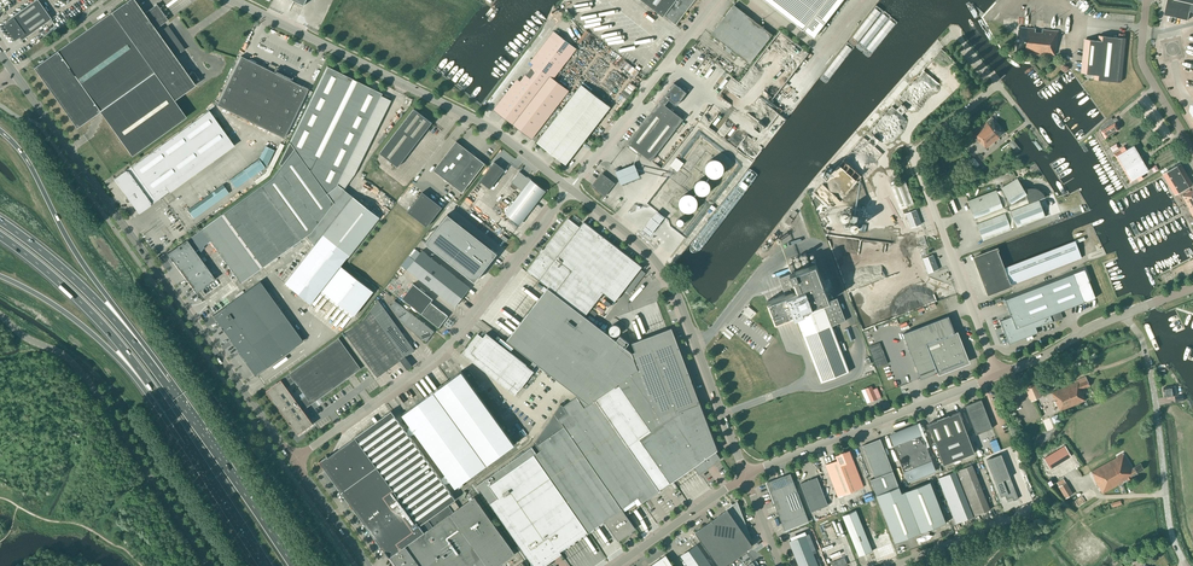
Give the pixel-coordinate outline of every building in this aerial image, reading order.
[(51,19),(38,0),(35,0),(7,20),(8,21),(3,25),(14,40),(19,37),(21,40),(51,19)] [(135,0),(128,0),(57,51),(53,46),(46,51),(50,56),(34,67),(77,128),(100,111),(132,156),(186,117),(174,100),(195,85),(194,84),(199,80),(194,72),(189,76),(155,29),(165,22),(154,6),(144,13),(135,0)] [(663,16),(664,16),(675,25),(694,0),(642,0),(663,16)] [(813,37),(842,0),(765,0),(813,37)] [(1164,14),(1188,20),(1190,11),(1192,12),(1192,0),(1167,0),(1164,14)] [(750,64),(772,35),(734,5),(711,34),(750,64)] [(178,54),(185,49),(168,25),(161,30),(178,54)] [(1056,50),(1058,31),(1018,27),(1016,52),(1054,56),(1054,50),(1056,50)] [(534,64),(550,76),(553,79),(576,49),(553,32),(530,62),(534,64)] [(1121,82),(1125,38),(1098,35),(1098,40),(1086,39),(1082,73),(1094,74),(1094,79),(1121,82)] [(776,38),(772,44),(783,53),(788,47),(776,38)] [(274,72),(241,56),(217,105),(284,138),(308,89),(291,81),(293,77),(284,73),(275,69),(274,72)] [(513,124),(550,76),(534,64),(530,62),(494,109),(513,124)] [(240,283),(310,232),(333,203),(326,193),(336,185),(382,93),(327,66),(290,143),(294,149),(272,178),(202,229),(187,240),(187,239),(167,253),(196,293),(215,279),(195,251),(199,249),(200,251),(204,247),(203,246),(210,241),(240,283)] [(569,91),(553,79),(550,76),(513,124),(532,139),(569,91)] [(659,101),(660,101),(665,105),(669,100),(676,106),(686,93),(674,83),(670,88),(668,91),(668,90),(659,101)] [(566,165),(610,107),(581,84),(537,142),(566,165)] [(651,161),(683,120),(665,105),(660,101),(627,143),(651,161)] [(398,167),(432,123),(414,109),(380,153),(398,167)] [(139,213),(169,192),(165,186),(230,140),(209,111),(113,179),(139,213)] [(986,149),(999,138),(999,137),(1004,132),(992,117),(972,133),(981,145),(982,144),(986,149)] [(1105,138),(1119,130),(1112,118),(1102,127),(1104,129),(1101,131),(1105,138)] [(462,192),(485,163),(456,141),(433,170),(462,192)] [(1137,150),(1134,145),(1126,150),(1125,148),(1121,150),(1113,155),(1115,157),(1116,157),(1130,180),(1129,181),(1130,184),(1138,179),(1137,179),(1142,177),(1141,175),(1149,170),(1145,165),(1148,163),(1140,149),(1137,150)] [(235,189),(265,167),(268,164),(274,150),(265,146),(258,158),(229,180),(235,189)] [(672,168),(672,167),(660,167),(667,172),(673,172),(675,169),(678,169),(684,159),(676,154),(670,163),(674,166),(672,168)] [(848,156),(843,163),(856,172),(860,166),(848,156)] [(722,162),(721,161),(720,161),(719,160),(718,159),(717,159),(715,159),(714,159),(713,159),(712,159),(711,160),(710,160),(709,161),(708,162),(707,162),(706,163),(706,164),(705,166),(705,167),(705,168),(705,169),(705,170),(706,172),(706,173),(707,174),(707,175),(708,175),(709,176),(710,177),(712,177),(713,177),(714,178),(715,178),(716,177),(717,177),(719,177),(720,176),(721,175),(721,174),(722,173),(723,172),(723,171),(724,170),(724,169),(724,168),(724,167),(723,165),(723,164),(722,163),(722,162)] [(493,163),(479,181),(490,189),(505,170),(500,166),(499,167),(493,163)] [(1174,195),(1192,184),(1180,163),(1162,174),(1174,195)] [(617,172),(622,184),(641,176),(635,164),(617,172)] [(522,191),(505,213),(520,224),(545,191),(531,180),(530,181),(526,178),(527,177),(519,171),(511,182),(522,191)] [(685,179),(685,178),(685,176),(684,175),(682,174),(681,173),(679,173),(677,174),(676,175),(675,176),(674,178),(675,179),(675,181),(677,182),(678,183),(680,183),(681,183),(683,182),(684,181),(685,179)] [(604,194),(613,184),(602,175),(594,186),(604,194)] [(1025,192),(1017,178),(1001,188),(1002,190),(997,192),(996,190),(968,201),(974,218),(976,217),(978,223),(976,223),(983,241),(1011,230),(1011,228),(1016,226),(1017,228),(1045,217),(1039,200),(1043,198),(1043,197),(1042,196),(1042,195),(1041,194),(1040,194),(1039,193),(1038,192),(1037,191),(1036,191),(1034,190),(1033,190),(1032,190),(1031,190),(1030,190),(1028,190),(1027,190),(1027,191),(1026,191),(1025,192)] [(710,188),(710,187),(710,186),(710,185),(710,184),(709,184),(709,183),(708,182),(707,181),(706,180),(705,180),(704,179),(703,179),(702,179),(701,179),(700,180),(699,180),(698,180),(697,181),(696,182),(695,183),(695,184),(695,185),(694,186),(694,187),(694,188),(694,189),(695,190),(695,191),(696,191),(696,192),(697,193),(698,194),(699,194),(700,195),(701,195),(702,195),(703,195),(704,195),(705,194),(706,194),(707,193),(708,193),(708,192),(709,191),(709,190),(710,189),(710,188)] [(900,208),(913,203),(905,180),(891,185),(900,208)] [(194,218),(229,193),(223,184),(187,210),(194,218)] [(1182,196),(1192,214),(1192,190),(1182,196)] [(427,227),(442,207),(423,192),(407,211),(427,227)] [(668,200),(669,199),(668,197),(668,196),(666,194),(665,194),(663,193),(661,194),(660,195),(659,196),(658,198),(658,200),(659,201),(660,203),(661,203),(663,204),(665,204),(666,203),(668,202),(668,200)] [(696,198),(695,197),(694,196),(693,195),(692,195),(691,194),(690,194),(689,194),(688,194),(687,194),(686,194),(685,194),(684,195),(683,195),(682,196),(681,197),(680,198),(679,199),(679,200),(679,201),(679,202),(678,203),(679,205),(679,206),(679,207),(679,208),(680,208),(681,209),(681,210),(682,211),(683,211),(684,212),(685,212),(686,212),(687,213),(688,213),(689,213),(690,212),(691,212),(692,212),(693,211),(694,210),(695,210),(695,209),(696,208),(696,207),(697,206),(697,205),(697,204),(697,203),(697,202),(697,201),(697,200),(696,199),(696,198)] [(352,196),(284,283),(310,304),(321,290),(354,316),(373,291),(341,266),(379,217),(352,196)] [(839,208),(840,206),(840,205),(839,204),(838,202),(837,201),(835,201),(834,201),(833,202),(832,203),(831,204),(831,206),(831,208),(832,209),(833,210),(835,211),(837,210),(838,210),(839,209),(839,208)] [(847,217),(848,215),(847,213),(847,212),(846,210),(845,210),(844,209),(843,209),(841,209),(840,209),(839,210),(838,211),(837,213),(837,215),(837,217),(838,218),(839,219),(840,220),(842,220),(843,220),(844,219),(846,218),(847,217)] [(911,228),(921,224),(916,210),(905,214),(911,228)] [(497,253),(447,214),(425,243),(475,282),(497,253)] [(789,225),(793,219),(789,216),(784,222),(789,225)] [(507,340),(567,387),(578,395),(563,406),(560,404),(532,446),(484,480),(477,484),(479,488),(490,503),(534,565),(538,565),(587,532),(588,532),(588,531),(604,520),(618,540),(628,533),(629,534),(631,532),(635,528),(621,509),(622,508),(638,497),(642,502),(655,493),(694,466),(699,474),(721,458),(715,451),(717,450),(671,328),(632,343),(635,352),(632,353),(632,352),(631,352),(625,348),(629,343),(620,336),(616,341),(606,333),(585,316),(603,292),(615,301),(642,267),(584,222),(579,227),(568,219),(528,271),(548,287),(524,317),(507,340)] [(857,230),(859,222),(851,221),(849,229),(857,230)] [(988,294),(1081,258),(1075,241),(1004,268),(997,249),(974,257),(988,294)] [(454,307),(470,288),(422,250),(407,269),(454,307)] [(928,273),(938,269),(933,255),(923,259),(928,273)] [(785,294),(766,301),(776,325),(796,318),(820,383),(849,372),(832,326),(845,321),(837,298),(830,301),(816,263),(795,271),(792,264),(788,266),(791,272),(779,277),(785,294)] [(1052,315),(1095,298),(1089,281),(1091,280),(1086,266),(1002,298),(1003,302),(1006,301),(1011,315),(998,320),(1003,333),(1005,332),(1009,344),(1027,337),(1028,339),(1032,338),(1031,335),(1038,333),(1036,329),(1054,322),(1052,315)] [(303,341),(260,281),(212,316),(214,317),(212,318),(215,321),(216,320),(238,351),(236,353),(238,356),(240,354),(255,375),(303,341)] [(439,327),(448,316),(430,302),(433,299),(413,283),(402,298),(421,313),(421,314),(439,327)] [(400,361),(405,357),(415,350),(378,300),(362,321),(345,333),(377,377),(400,361)] [(426,342),(434,331),(394,300),(390,306),(403,324),(426,342)] [(746,314),(751,308),(743,302),(738,308),(746,314)] [(955,332),(948,316),(903,333),(920,379),(937,372),(937,373),(938,373),(937,371),(940,370),(941,372),(967,362),(957,335),(955,336),(954,333),(956,333),(955,332)] [(534,371),(486,333),(482,338),(478,334),(462,354),(495,380),(515,396),(534,371)] [(338,338),(266,390),(296,431),(311,421),(303,410),(361,369),(338,338)] [(877,366),(888,361),(880,339),(869,344),(877,366)] [(405,357),(400,361),(407,370),(412,366),(405,357)] [(461,371),(402,414),(411,426),(405,430),(409,436),(415,431),(446,474),(440,478),(444,484),(450,480),(455,487),(514,444),(461,371)] [(440,383),(445,379),(442,375),(436,379),(440,383)] [(1061,411),(1085,400),(1080,390),(1090,386),(1086,376),(1074,381),(1075,382),(1051,393),(1057,407),(1058,406),(1061,411)] [(1031,401),(1041,397),(1035,383),(1025,387),(1031,401)] [(870,402),(877,399),(873,389),(871,386),(865,389),(870,402)] [(1164,397),(1177,395),(1175,386),(1163,388),(1164,397)] [(976,434),(992,428),(981,399),(965,406),(976,434)] [(388,554),(457,504),(455,501),(449,506),(448,505),(455,499),(445,485),(444,484),(440,478),(409,436),(405,430),(391,411),(321,461),(388,554)] [(376,417),(373,412),(359,419),(361,424),(376,417)] [(974,453),(959,412),(949,416),(949,415),(936,419),(937,421),(928,424),(944,465),(974,453)] [(1055,421),(1061,419),(1058,412),(1052,414),(1055,421)] [(1047,432),(1054,429),(1050,418),(1042,421),(1047,432)] [(921,433),(918,426),(910,429),(890,436),(893,444),(904,472),(908,481),(935,470),(932,461),(921,433)] [(901,493),(880,439),(863,446),(875,478),(870,480),(895,543),(946,523),(930,482),(901,493)] [(1071,456),(1065,446),(1044,458),(1050,469),(1071,456)] [(838,497),(863,487),(849,451),(836,456),(837,461),(825,465),(838,497)] [(1132,468),(1123,453),(1117,457),(1092,471),(1095,476),(1094,477),(1103,493),(1128,480),(1129,481),(1132,479),(1131,477),(1144,469),(1141,463),(1132,468)] [(955,471),(973,516),(990,510),(972,465),(955,471)] [(956,523),(973,516),(955,471),(938,478),(956,523)] [(1002,477),(999,471),(992,474),(1001,497),(1005,495),(1006,499),(1012,497),(1013,500),(1018,499),(1009,475),(1002,477)] [(782,523),(805,514),(790,474),(766,483),(782,523)] [(811,512),(828,506),(817,477),(800,483),(811,512)] [(474,491),(479,488),(477,484),(484,480),(484,479),(472,488),(474,491)] [(1065,498),(1073,493),(1066,483),(1059,487),(1065,498)] [(388,554),(396,565),(490,565),(512,550),(474,496),(459,507),(457,504),(388,554)] [(752,546),(749,540),(751,539),(737,501),(726,509),(727,510),(695,532),(719,565),(723,565),(752,546)] [(859,556),(872,551),(856,510),(842,516),(859,556)] [(806,535),(789,542),(799,565),(822,565),(818,556),(815,557),(806,535)] [(697,545),(681,556),(688,565),(711,565),(697,545)] [(841,551),(831,555),(833,562),(831,563),(832,565),(840,565),(841,565),(843,565),(844,565),(846,565),(847,564),(844,557),(843,558),(841,551)] [(665,555),(649,565),(673,565),(665,555)]
